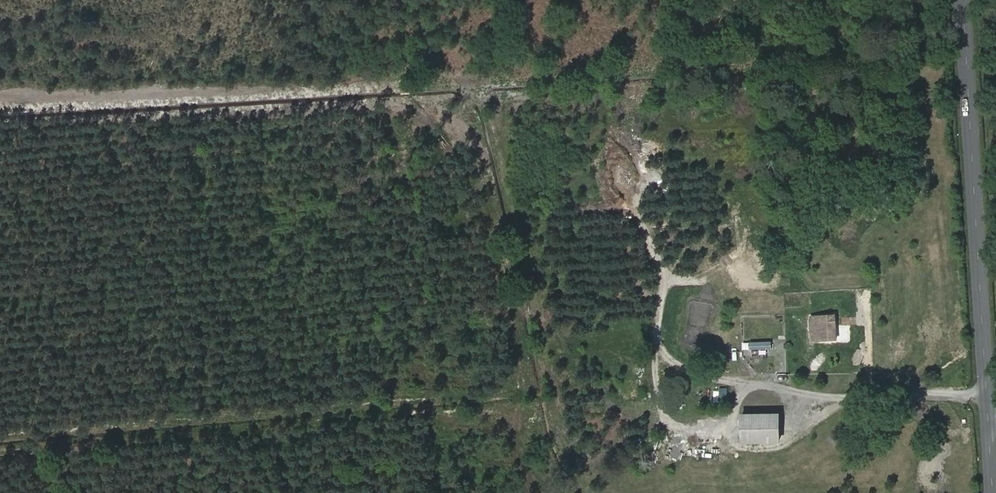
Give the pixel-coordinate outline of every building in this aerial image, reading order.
[(837,314),(809,315),(812,344),(839,342),(837,314)] [(751,350),(773,347),(772,339),(750,342),(751,350)] [(728,388),(715,388),(715,401),(728,401),(728,388)] [(783,412),(742,412),(744,445),(784,443),(783,412)]
